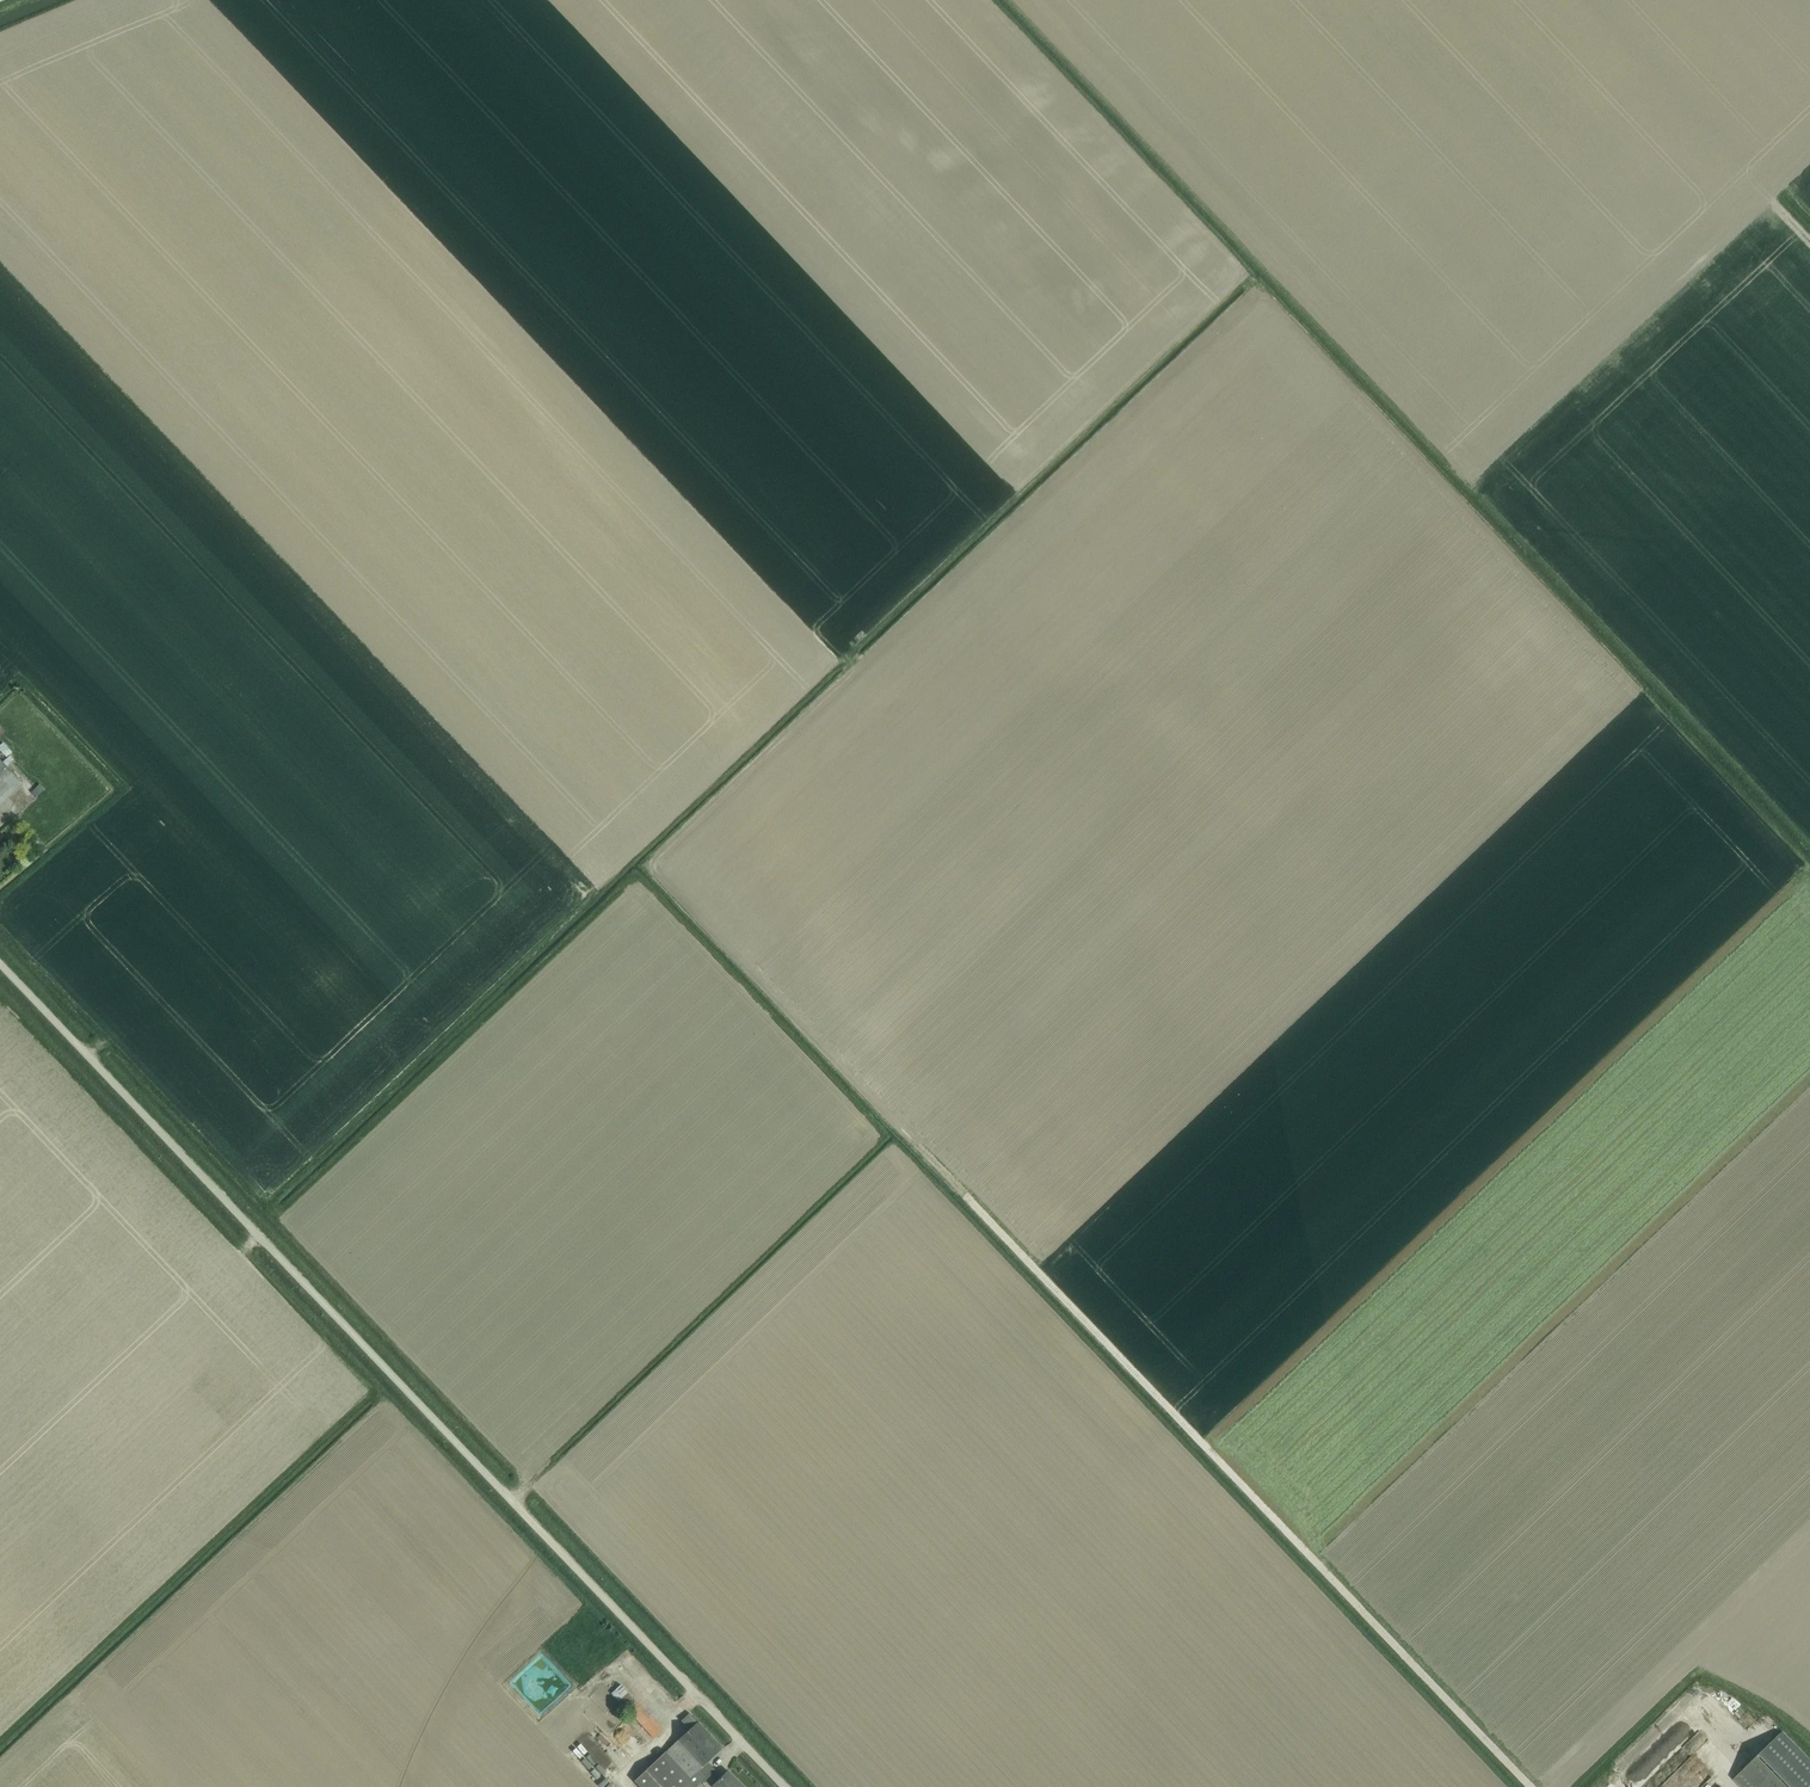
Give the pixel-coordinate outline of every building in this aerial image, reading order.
[(13,738),(6,743),(16,759),(23,755),(13,738)] [(2,761),(12,752),(6,746),(7,745),(3,741),(0,744),(0,805),(23,783),(7,766),(14,759),(10,755),(3,762),(2,761)] [(36,797),(44,789),(39,784),(31,792),(36,797)] [(653,1738),(662,1730),(620,1684),(611,1692),(653,1738)] [(1707,1723),(1691,1707),(1610,1786),(1642,1786),(1707,1723)] [(707,1778),(716,1770),(707,1761),(722,1748),(689,1712),(681,1720),(689,1729),(632,1778),(640,1786),(696,1786),(697,1786),(704,1786),(699,1781),(701,1779),(703,1781),(707,1778)] [(1783,1731),(1734,1778),(1743,1786),(1809,1786),(1809,1759),(1783,1731)] [(1663,1786),(1686,1786),(1717,1756),(1706,1745),(1663,1786)] [(594,1766),(604,1757),(595,1747),(585,1755),(594,1766)] [(727,1770),(712,1786),(713,1786),(744,1786),(727,1770)]
